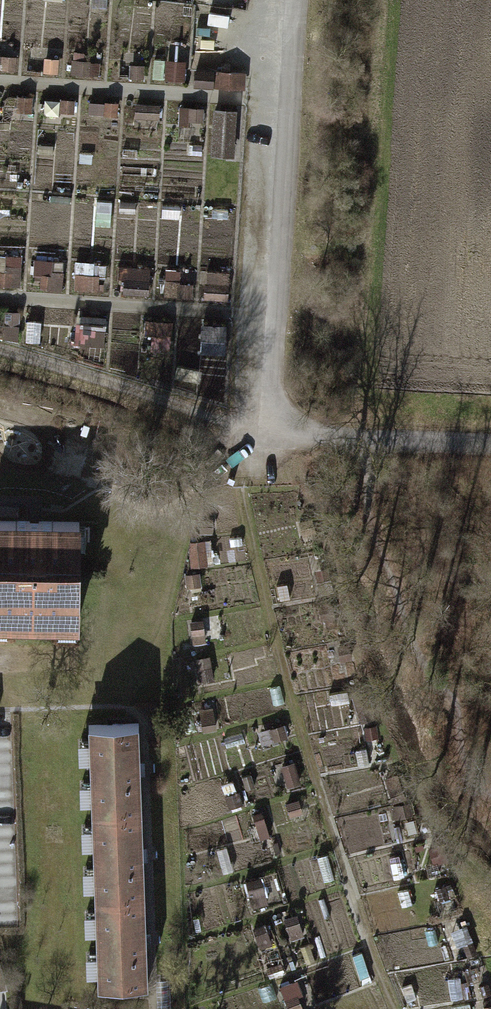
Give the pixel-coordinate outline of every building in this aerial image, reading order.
[(66,0),(53,0),(53,16),(65,16),(66,0)] [(196,11),(183,10),(182,19),(196,20),(196,11)] [(18,71),(19,56),(0,56),(0,71),(18,71)] [(62,58),(46,57),(45,74),(61,75),(62,58)] [(188,60),(170,59),(169,79),(187,80),(188,60)] [(101,62),(76,60),(75,75),(100,77),(101,62)] [(197,86),(245,88),(247,68),(198,66),(197,86)] [(34,96),(21,96),(21,109),(34,109),(34,96)] [(77,100),(48,99),(48,115),(77,115),(77,100)] [(120,100),(107,101),(107,114),(120,114),(120,100)] [(162,103),(140,103),(139,116),(161,117),(162,103)] [(206,108),(185,107),(184,123),(205,124),(206,108)] [(240,109),(216,107),(213,152),(236,154),(240,109)] [(110,200),(99,199),(99,211),(110,211),(110,200)] [(137,201),(121,200),(121,210),(136,211),(137,201)] [(180,204),(164,204),(164,215),(180,215),(180,204)] [(229,208),(215,207),(215,217),(229,218),(229,208)] [(20,282),(22,252),(2,252),(1,263),(0,263),(0,281),(20,282)] [(36,288),(63,289),(64,270),(55,270),(55,253),(37,253),(36,288)] [(77,289),(104,291),(106,262),(79,260),(77,289)] [(119,292),(152,294),(153,266),(120,265),(119,292)] [(169,294),(193,295),(194,281),(170,280),(169,294)] [(206,295),(230,297),(231,282),(208,280),(206,295)] [(21,339),(24,309),(7,307),(4,337),(21,339)] [(52,308),(36,308),(36,319),(52,319),(52,308)] [(109,316),(84,315),(84,328),(109,329),(109,316)] [(175,319),(145,319),(146,330),(175,329),(175,319)] [(227,323),(196,322),(195,347),(227,348),(227,323)] [(162,367),(147,362),(144,372),(159,377),(162,367)] [(86,510),(0,507),(0,619),(83,622),(86,510)] [(214,517),(200,518),(200,532),(215,531),(214,517)] [(241,535),(230,537),(232,549),(243,547),(241,535)] [(206,563),(203,539),(189,540),(191,565),(206,563)] [(200,571),(185,572),(186,586),(201,584),(200,571)] [(287,585),(274,587),(277,602),(290,599),(287,585)] [(205,640),(202,618),(190,620),(193,642),(205,640)] [(291,630),(281,632),(284,648),(294,645),(291,630)] [(209,655),(195,658),(199,680),(214,677),(209,655)] [(348,689),(329,693),(332,704),(350,701),(348,689)] [(214,707),(200,709),(203,730),(217,728),(214,707)] [(283,723),(259,730),(263,744),(287,737),(283,723)] [(92,813),(139,811),(135,724),(88,726),(89,744),(78,744),(79,764),(90,764),(91,785),(79,786),(80,806),(91,806),(92,813)] [(377,724),(365,726),(366,732),(378,730),(377,724)] [(243,732),(233,735),(238,752),(248,749),(243,732)] [(295,760),(281,764),(288,785),(301,781),(295,760)] [(250,773),(242,776),(246,790),(254,787),(250,773)] [(401,785),(389,789),(394,803),(406,799),(401,785)] [(240,791),(225,796),(228,808),(244,803),(240,791)] [(299,798),(285,802),(289,816),(303,812),(299,798)] [(408,803),(391,807),(393,818),(411,814),(408,803)] [(261,807),(252,810),(256,823),(260,836),(269,833),(261,807)] [(95,900),(142,898),(139,811),(92,813),(92,829),(81,830),(81,850),(93,850),(94,871),(82,871),(83,892),(95,891),(95,900)] [(417,822),(404,824),(406,833),(419,830),(417,822)] [(260,836),(256,823),(247,826),(251,839),(260,836)] [(399,826),(393,827),(397,841),(402,840),(399,826)] [(205,829),(193,832),(198,851),(210,848),(205,829)] [(328,853),(317,856),(324,881),(334,878),(328,853)] [(403,862),(391,864),(393,876),(399,875),(400,878),(407,877),(403,862)] [(276,872),(245,882),(253,908),(280,900),(277,891),(282,890),(276,872)] [(446,886),(437,890),(440,901),(456,896),(454,891),(448,893),(446,886)] [(324,897),(318,898),(326,919),(331,918),(324,897)] [(99,987),(145,985),(142,898),(95,900),(96,914),(83,915),(84,936),(97,935),(97,958),(85,958),(85,978),(98,977),(99,987)] [(297,913),(284,917),(291,939),(304,936),(297,913)] [(266,925),(254,929),(259,945),(271,941),(266,925)] [(451,930),(457,946),(460,945),(471,940),(466,925),(451,930)] [(440,928),(416,932),(418,942),(442,938),(440,928)] [(471,940),(460,945),(465,958),(476,954),(471,940)] [(309,944),(300,946),(306,963),(315,960),(309,944)] [(352,955),(360,979),(370,975),(362,951),(352,955)] [(461,977),(452,979),(455,997),(464,995),(461,977)] [(280,986),(288,1008),(298,1008),(302,1008),(298,996),(302,995),(297,979),(280,986)] [(365,980),(351,986),(353,991),(367,985),(365,980)] [(487,983),(479,985),(482,996),(490,993),(487,983)] [(410,984),(402,987),(407,1002),(416,999),(410,984)] [(482,1007),(483,1008),(490,1008),(490,1003),(490,999),(483,1001),(484,1006),(482,1007)]
